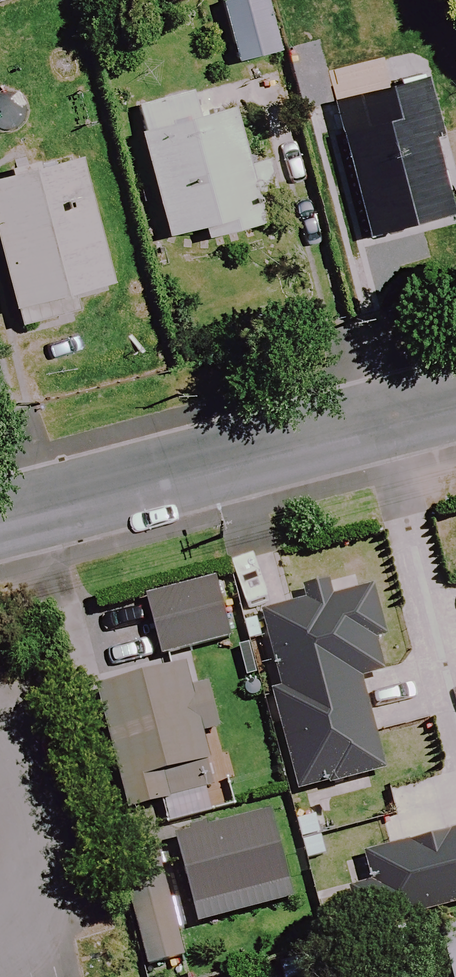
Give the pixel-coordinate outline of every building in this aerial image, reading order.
[(331,9),(270,25),(295,121),(331,112),(362,231),(364,239),(448,217),(429,142),(436,140),(420,80),(392,87),(385,60),(347,69),(331,9)] [(247,191),(222,87),(131,109),(163,239),(217,226),(220,236),(264,226),(255,189),(247,191)] [(33,307),(107,287),(74,162),(0,181),(0,271),(11,312),(33,307)] [(215,580),(146,598),(162,657),(231,639),(215,580)] [(387,640),(373,590),(333,599),(326,586),(301,591),(305,606),(261,616),(279,694),(271,696),(300,793),(387,768),(361,682),(382,674),(374,643),(387,640)] [(187,669),(97,692),(129,812),(215,790),(202,739),(220,735),(208,687),(193,691),(187,669)] [(268,815),(176,839),(200,928),(292,904),(268,815)] [(363,858),(370,885),(346,892),(358,933),(455,907),(455,833),(363,858)] [(160,857),(121,865),(143,967),(181,959),(160,857)] [(435,928),(447,976),(455,976),(455,923),(435,928)]
